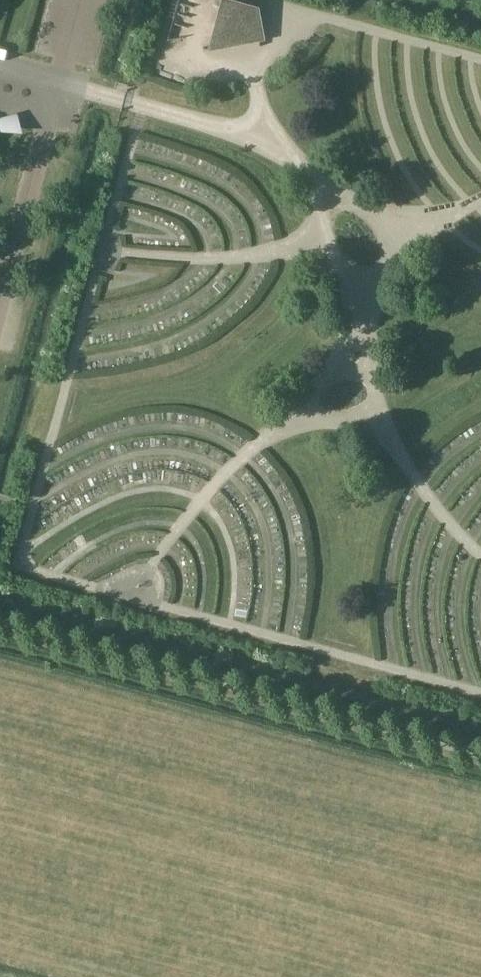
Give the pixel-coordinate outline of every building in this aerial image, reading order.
[(261,46),(254,9),(262,11),(224,0),(212,48),(205,49),(205,50),(260,40),(261,47),(261,46)]
